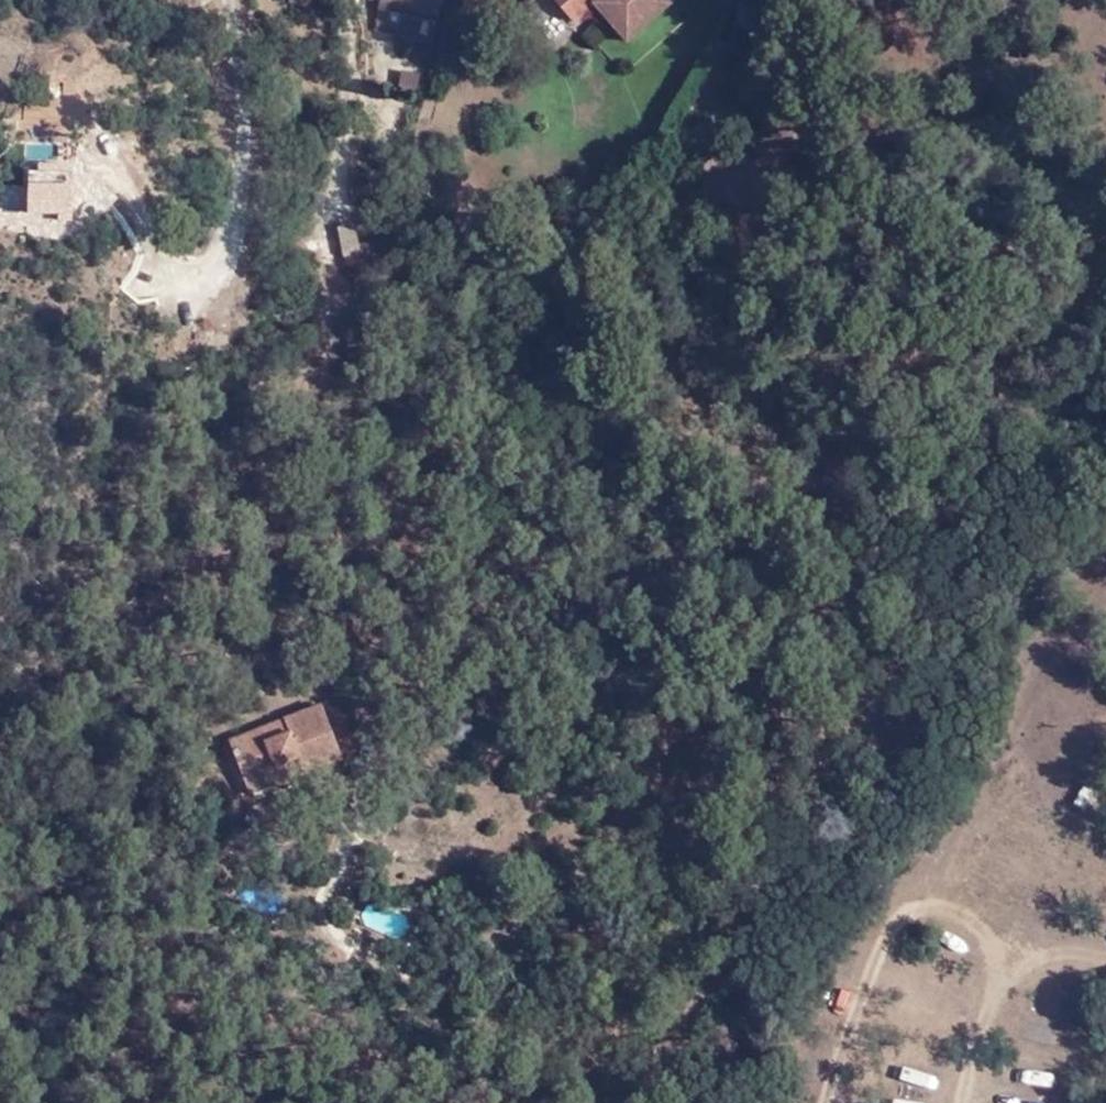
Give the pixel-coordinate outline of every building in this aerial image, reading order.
[(376,25),(430,41),(441,0),(382,0),(376,25)] [(573,21),(592,5),(600,0),(557,0),(573,21)] [(603,18),(612,10),(603,0),(600,0),(592,5),(603,18)] [(603,18),(625,45),(671,7),(666,0),(603,0),(612,10),(603,18)] [(77,177),(32,175),(31,215),(52,214),(52,225),(76,226),(77,177)] [(309,769),(313,777),(350,762),(328,709),(238,745),(256,792),(309,769)] [(258,799),(313,777),(309,769),(256,792),(258,799)]
